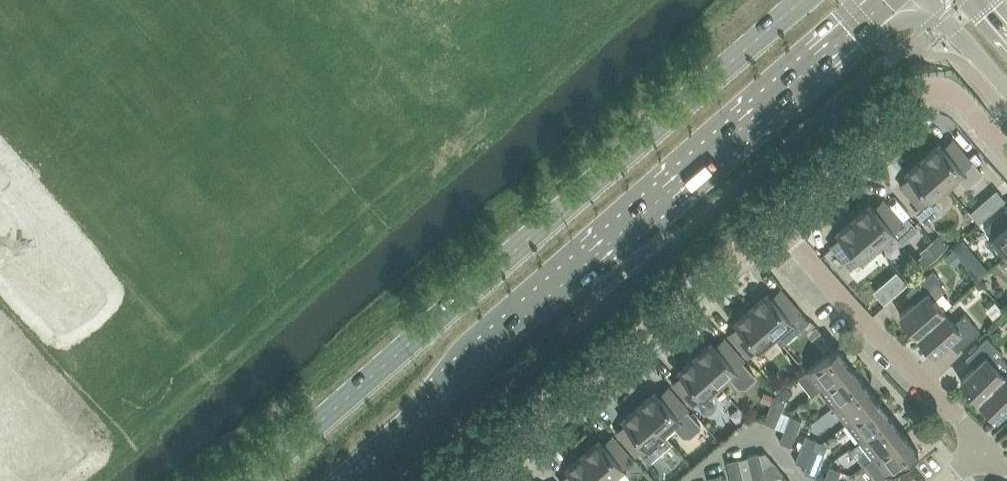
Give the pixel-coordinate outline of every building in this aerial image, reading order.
[(940,143),(923,157),(949,188),(959,180),(961,184),(964,186),(967,186),(982,173),(975,165),(973,162),(968,156),(952,138),(943,146),(940,143)] [(974,151),(968,156),(973,162),(975,165),(981,159),(974,151)] [(949,188),(923,157),(905,172),(909,176),(900,184),(920,207),(915,211),(925,222),(944,206),(944,204),(942,201),(939,197),(949,188)] [(870,203),(853,218),(880,249),(891,239),(894,242),(897,245),(900,245),(917,229),(907,218),(903,222),(885,202),(876,210),(870,203)] [(981,206),(972,213),(977,220),(987,213),(981,206)] [(1005,256),(1006,254),(1006,208),(985,227),(993,236),(990,239),(1005,256)] [(880,249),(853,218),(836,233),(839,236),(830,244),(851,268),(860,260),(863,264),(880,249)] [(932,239),(920,250),(930,261),(942,250),(932,239)] [(961,239),(951,248),(952,249),(959,257),(969,248),(961,239)] [(952,249),(943,257),(952,267),(961,259),(959,257),(952,249)] [(900,314),(917,334),(944,311),(933,299),(944,289),(938,282),(941,279),(932,269),(912,287),(920,297),(900,314)] [(883,302),(893,294),(884,283),(874,292),(883,302)] [(768,292),(751,307),(778,338),(795,323),(792,319),(801,311),(783,291),(774,299),(768,292)] [(994,300),(985,309),(993,318),(1002,310),(994,300)] [(778,338),(751,307),(734,322),(740,329),(731,337),(748,357),(757,349),(760,353),(778,338)] [(944,311),(917,334),(934,353),(954,336),(963,346),(980,331),(965,313),(954,323),(944,311)] [(1004,374),(1006,371),(1006,363),(999,356),(1003,352),(987,336),(971,352),(980,361),(961,380),(979,398),(1004,374)] [(712,341),(695,356),(722,387),(731,379),(740,389),(745,389),(757,379),(742,362),(745,360),(727,340),(718,348),(712,341)] [(811,396),(820,389),(850,365),(836,347),(797,378),(811,396)] [(684,378),(675,386),(692,406),(696,403),(698,405),(699,407),(700,409),(701,411),(703,412),(705,412),(708,412),(711,411),(713,408),(714,406),(714,403),(714,401),(712,398),(710,396),(722,387),(695,356),(678,371),(684,378)] [(756,358),(751,362),(757,368),(761,364),(756,358)] [(820,389),(833,406),(863,382),(850,365),(820,389)] [(979,398),(997,417),(1006,407),(1006,377),(1004,374),(979,398)] [(833,406),(846,423),(877,399),(863,382),(833,406)] [(656,390),(639,405),(665,436),(675,427),(684,437),(690,437),(702,427),(687,410),(689,409),(671,389),(662,397),(656,390)] [(764,391),(760,400),(769,403),(772,394),(764,391)] [(774,395),(764,421),(775,426),(786,400),(774,395)] [(846,423),(860,440),(890,416),(877,399),(846,423)] [(672,443),(665,436),(639,405),(621,420),(628,427),(618,435),(636,455),(639,452),(649,463),(672,443)] [(790,415),(780,441),(791,446),(795,434),(801,420),(790,415)] [(860,440),(873,457),(903,433),(890,416),(860,440)] [(873,457),(865,463),(879,480),(917,451),(903,433),(873,457)] [(795,461),(806,465),(814,446),(817,439),(806,435),(795,461)] [(582,454),(606,480),(613,480),(627,469),(624,466),(633,458),(615,437),(606,445),(600,439),(582,454)] [(814,446),(806,465),(803,472),(815,476),(825,450),(814,446)] [(765,451),(759,453),(762,465),(773,462),(765,451)] [(754,480),(761,480),(766,480),(762,465),(759,453),(759,452),(747,455),(750,467),(754,480)] [(582,454),(565,469),(571,476),(565,480),(606,480),(582,454)] [(747,455),(738,458),(741,470),(750,467),(747,455)] [(732,480),(744,480),(741,470),(738,458),(726,461),(732,480)] [(841,470),(830,465),(823,480),(836,480),(841,470)]
